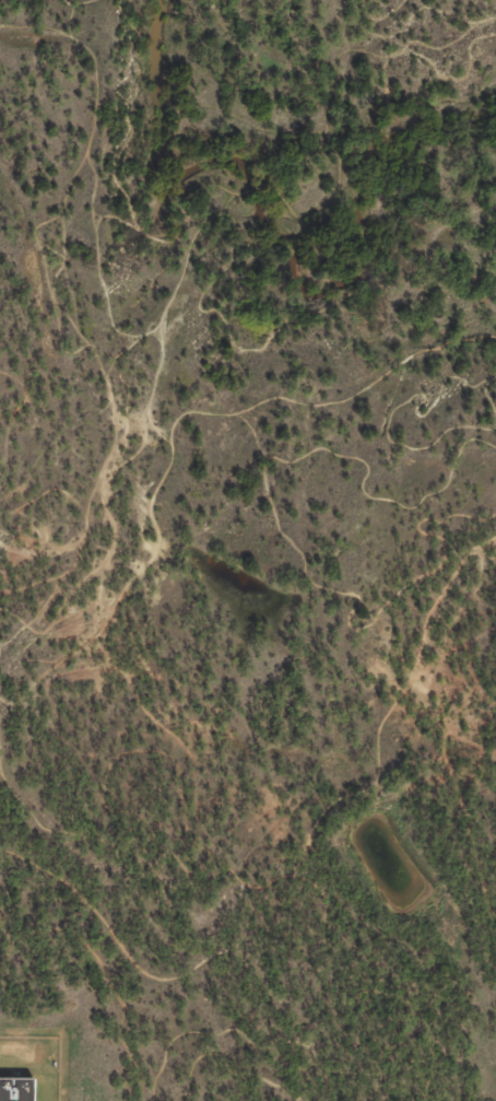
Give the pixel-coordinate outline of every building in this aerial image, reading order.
[(0,1078),(0,1100),(32,1100),(31,1078),(0,1078)]
